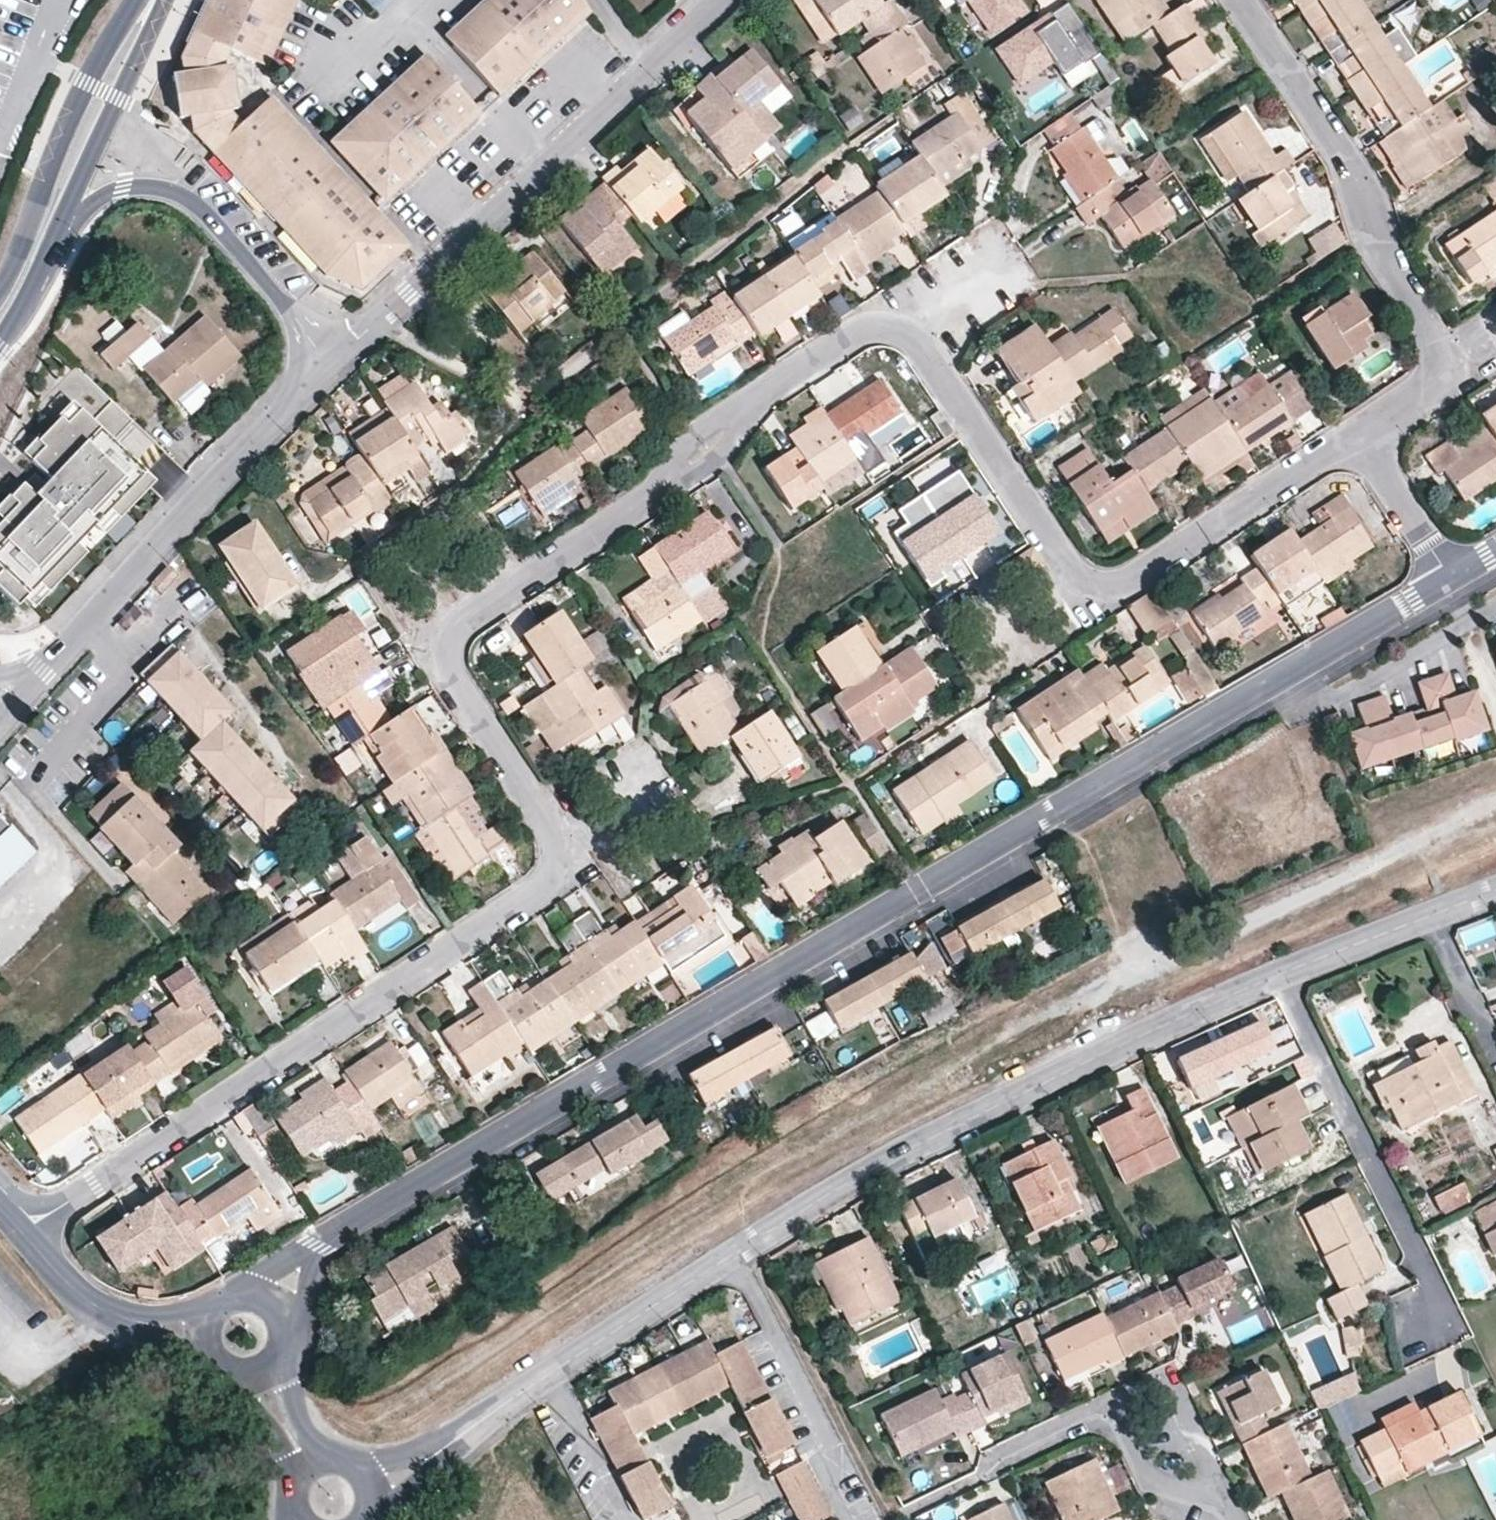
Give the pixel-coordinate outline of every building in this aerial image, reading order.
[(193,33),(199,35),(215,0),(208,0),(193,33)] [(256,62),(285,0),(215,0),(199,35),(231,51),(256,62)] [(268,69),(301,0),(285,0),(256,62),(268,69)] [(470,13),(442,38),(449,46),(502,0),(485,0),(470,13)] [(497,99),(592,25),(576,0),(502,0),(449,46),(497,99)] [(837,33),(813,0),(810,0),(801,5),(825,41),(837,33)] [(837,33),(862,17),(870,28),(897,9),(891,0),(882,0),(882,1),(881,0),(813,0),(837,33)] [(952,0),(937,0),(944,10),(955,3),(952,0)] [(955,3),(957,7),(967,0),(992,35),(1025,11),(1018,0),(952,0),(955,3)] [(1151,3),(1149,0),(1096,0),(1123,41),(1148,24),(1159,16),(1151,3)] [(1300,12),(1318,0),(1292,0),(1300,12)] [(1327,18),(1336,31),(1319,41),(1328,54),(1373,24),(1357,0),(1318,0),(1300,12),(1310,27),(1327,18)] [(1038,23),(997,51),(1019,84),(1053,62),(1062,77),(1082,63),(1083,65),(1084,64),(1092,59),(1102,53),(1068,3),(1050,15),(1055,21),(1042,30),(1038,23)] [(1204,53),(1193,38),(1200,33),(1179,3),(1159,16),(1148,24),(1170,55),(1163,60),(1181,85),(1212,64),(1204,53)] [(897,9),(870,28),(879,42),(859,55),(883,89),(909,71),(924,60),(915,47),(906,35),(901,26),(908,21),(899,8),(897,9)] [(1336,31),(1327,18),(1310,27),(1319,41),(1336,31)] [(1347,81),(1356,96),(1402,67),(1417,57),(1398,28),(1383,39),(1373,24),(1328,54),(1337,67),(1342,64),(1353,56),(1362,70),(1351,78),(1347,81)] [(911,31),(906,35),(915,47),(919,43),(911,31)] [(193,33),(175,73),(223,69),(231,51),(199,35),(193,33)] [(1204,53),(1210,49),(1200,33),(1193,38),(1204,53)] [(1490,47),(1467,63),(1472,70),(1477,76),(1495,64),(1495,56),(1490,47)] [(707,74),(751,128),(761,139),(776,126),(755,100),(769,88),(757,72),(764,67),(751,48),(731,63),(724,68),(720,62),(707,74)] [(822,55),(825,58),(835,52),(832,48),(828,50),(822,55)] [(433,62),(424,53),(333,131),(325,137),(334,146),(371,114),(433,62)] [(1114,72),(1102,53),(1092,59),(1104,79),(1114,72)] [(1351,78),(1362,70),(1353,56),(1342,64),(1351,78)] [(720,62),(724,68),(731,63),(727,57),(720,62)] [(909,71),(914,78),(929,68),(924,60),(909,71)] [(334,146),(378,192),(475,109),(433,62),(371,114),(334,146)] [(1082,63),(1062,77),(1071,89),(1092,75),(1084,64),(1083,65),(1082,63)] [(178,110),(190,109),(225,104),(238,103),(234,67),(223,69),(175,73),(174,75),(178,110)] [(769,88),(776,82),(764,67),(757,72),(769,88)] [(1367,112),(1383,101),(1393,115),(1377,126),(1385,137),(1430,108),(1402,67),(1356,96),(1367,112)] [(1477,76),(1472,70),(1464,76),(1468,82),(1477,76)] [(680,125),(686,121),(725,169),(761,140),(761,139),(751,128),(707,74),(669,111),(680,125)] [(943,102),(952,114),(910,142),(919,155),(934,177),(961,158),(978,148),(979,144),(964,123),(976,114),(959,91),(943,102)] [(335,185),(392,246),(363,273),(356,280),(347,277),(324,266),(319,260),(260,197),(211,143),(207,147),(256,200),(318,270),(356,289),(404,244),(381,216),(372,208),(317,147),(267,93),(258,101),(273,118),(335,185)] [(994,108),(998,105),(992,96),(989,99),(994,108)] [(1385,137),(1416,184),(1473,147),(1460,128),(1469,122),(1464,114),(1455,120),(1442,100),(1430,108),(1385,137)] [(1468,105),(1478,137),(1493,132),(1484,100),(1468,105)] [(211,143),(260,197),(319,260),(324,266),(347,277),(356,280),(363,273),(392,246),(335,185),(273,118),(258,101),(236,121),(211,143)] [(1393,115),(1383,101),(1371,109),(1381,123),(1393,115)] [(236,121),(225,104),(190,109),(191,131),(206,147),(207,147),(211,143),(236,121)] [(837,115),(847,132),(862,124),(852,107),(837,115)] [(378,192),(382,197),(458,131),(479,113),(475,109),(378,192)] [(1050,142),(1078,127),(1070,112),(1042,127),(1050,142)] [(976,114),(964,123),(979,144),(991,136),(976,114)] [(1263,183),(1280,173),(1292,164),(1283,151),(1271,158),(1259,142),(1254,133),(1240,114),(1207,136),(1235,178),(1236,178),(1242,186),(1246,183),(1251,191),(1263,183)] [(1081,129),(1046,152),(1079,201),(1099,188),(1114,178),(1081,129)] [(1260,129),(1254,133),(1259,142),(1266,137),(1260,129)] [(1235,178),(1207,136),(1199,143),(1226,185),(1235,178)] [(1385,137),(1376,144),(1407,190),(1416,184),(1385,137)] [(725,169),(733,180),(769,150),(761,140),(725,169)] [(649,146),(632,159),(630,156),(617,166),(616,164),(601,176),(605,181),(630,213),(637,221),(651,210),(680,186),(660,161),(649,146)] [(934,177),(941,187),(979,160),(978,148),(961,158),(934,177)] [(1168,168),(1156,150),(1136,163),(1148,181),(1168,168)] [(908,163),(902,168),(876,185),(874,187),(878,192),(899,224),(902,223),(925,207),(945,194),(941,187),(934,177),(919,155),(908,163)] [(810,187),(831,212),(864,186),(843,160),(810,187)] [(1284,207),(1279,200),(1285,195),(1291,191),(1280,173),(1263,183),(1251,191),(1236,201),(1256,232),(1261,229),(1269,241),(1301,220),(1290,203),(1284,207)] [(560,218),(589,254),(598,247),(612,265),(636,244),(618,222),(630,213),(605,181),(591,192),(560,218)] [(1116,250),(1129,241),(1132,239),(1155,224),(1170,214),(1148,181),(1111,206),(1099,188),(1079,201),(1073,205),(1087,225),(1095,219),(1116,250)] [(690,199),(680,186),(651,210),(661,222),(690,199)] [(1285,195),(1290,203),(1301,220),(1307,216),(1291,191),(1285,195)] [(857,259),(859,258),(886,239),(902,229),(899,224),(878,192),(836,221),(833,223),(857,259)] [(925,207),(932,216),(952,203),(945,194),(925,207)] [(1285,195),(1279,200),(1284,207),(1290,203),(1285,195)] [(1442,249),(1454,268),(1469,289),(1484,280),(1480,275),(1495,265),(1495,214),(1442,249)] [(833,223),(827,215),(784,245),(791,256),(819,236),(818,234),(833,223)] [(1320,259),(1347,241),(1334,221),(1306,239),(1320,259)] [(825,269),(822,263),(834,255),(837,261),(844,271),(851,282),(865,272),(862,266),(857,259),(833,223),(818,234),(819,236),(791,256),(792,258),(807,280),(825,269)] [(1129,241),(1136,251),(1161,233),(1155,224),(1132,239),(1129,241)] [(1259,248),(1269,241),(1261,229),(1256,232),(1251,235),(1259,248)] [(891,248),(886,239),(859,258),(857,259),(862,266),(864,265),(865,265),(873,259),(891,248)] [(603,272),(612,265),(598,247),(589,254),(603,272)] [(530,249),(483,289),(518,331),(531,321),(551,304),(549,301),(563,290),(530,249)] [(837,261),(834,255),(822,263),(825,269),(837,261)] [(792,258),(761,279),(788,320),(818,299),(814,291),(807,280),(792,258)] [(1488,286),(1495,281),(1495,265),(1480,275),(1484,280),(1488,286)] [(832,280),(825,269),(807,280),(814,291),(832,280)] [(761,279),(731,301),(751,331),(756,337),(757,339),(788,320),(761,279)] [(1336,305),(1307,326),(1336,369),(1338,368),(1369,347),(1365,340),(1373,334),(1367,326),(1363,320),(1366,319),(1360,312),(1360,307),(1362,305),(1354,294),(1336,305)] [(1336,305),(1333,300),(1304,319),(1307,326),(1336,305)] [(665,334),(686,366),(714,348),(735,334),(739,339),(746,335),(751,331),(731,301),(718,308),(715,302),(689,319),(665,334)] [(1100,316),(1104,322),(1077,339),(1073,334),(1071,330),(1047,345),(1070,378),(1071,380),(1121,348),(1117,343),(1129,334),(1111,308),(1100,316)] [(659,324),(665,334),(689,319),(686,314),(683,310),(682,309),(659,324)] [(1104,322),(1100,316),(1073,334),(1077,339),(1104,322)] [(1363,320),(1367,326),(1374,322),(1370,316),(1366,319),(1363,320)] [(200,324),(176,346),(141,377),(169,408),(195,386),(201,394),(236,363),(200,324)] [(1057,386),(1070,378),(1047,345),(1034,325),(995,352),(1018,387),(1024,384),(1047,419),(1068,404),(1062,394),(1057,386)] [(147,345),(133,328),(97,361),(110,377),(147,345)] [(751,331),(746,335),(750,339),(756,337),(751,331)] [(1163,369),(1175,362),(1162,341),(1151,349),(1163,369)] [(686,366),(689,372),(717,354),(714,348),(686,366)] [(1193,373),(1186,361),(1159,379),(1167,390),(1193,373)] [(361,365),(356,370),(361,377),(366,374),(361,365)] [(1309,385),(1296,367),(1282,376),(1248,398),(1241,387),(1215,403),(1247,451),(1305,412),(1320,402),(1309,385)] [(899,410),(877,377),(826,410),(848,443),(874,426),(899,410)] [(1081,396),(1075,387),(1071,380),(1070,378),(1057,386),(1062,394),(1068,404),(1081,396)] [(440,402),(432,407),(415,381),(384,400),(388,407),(394,416),(414,446),(432,436),(437,432),(441,439),(448,450),(465,440),(462,435),(449,414),(440,402)] [(1018,387),(1013,390),(1037,425),(1047,419),(1024,384),(1018,387)] [(608,396),(610,400),(584,418),(591,426),(573,438),(575,441),(591,464),(654,421),(631,386),(617,394),(615,392),(608,396)] [(1212,398),(1166,428),(1190,464),(1197,473),(1229,452),(1234,460),(1235,459),(1247,451),(1215,403),(1212,398)] [(113,401),(93,422),(81,410),(67,424),(61,418),(38,441),(45,447),(31,462),(49,478),(43,484),(34,475),(24,485),(23,484),(10,498),(18,505),(3,521),(0,524),(0,570),(2,572),(0,575),(0,590),(18,607),(25,599),(78,545),(95,526),(146,473),(113,442),(133,421),(113,401)] [(67,424),(81,410),(72,402),(59,416),(61,418),(67,424)] [(791,460),(784,451),(762,466),(789,505),(824,483),(818,475),(854,452),(848,443),(826,410),(821,402),(805,412),(807,417),(813,425),(793,437),(797,443),(802,453),(806,459),(795,465),(791,460)] [(394,416),(388,407),(351,431),(356,440),(394,416)] [(1478,418),(1483,425),(1490,436),(1495,445),(1495,407),(1478,418)] [(462,435),(468,432),(455,410),(449,414),(462,435)] [(874,426),(879,431),(899,418),(903,415),(899,410),(874,426)] [(365,453),(380,475),(405,460),(408,467),(417,479),(431,471),(414,446),(394,416),(356,440),(365,453)] [(813,425),(807,417),(789,429),(793,437),(813,425)] [(1132,471),(1146,493),(1190,464),(1166,428),(1123,457),(1132,471)] [(436,442),(441,439),(437,432),(432,436),(436,442)] [(1490,436),(1458,457),(1450,446),(1447,441),(1421,457),(1433,474),(1438,471),(1458,501),(1480,487),(1487,482),(1495,476),(1495,445),(1490,436)] [(45,447),(38,441),(36,439),(23,454),(31,462),(45,447)] [(544,513),(574,494),(570,488),(582,480),(579,476),(593,468),(591,464),(575,441),(561,450),(559,446),(517,472),(544,513)] [(802,453),(797,443),(784,451),(791,460),(795,465),(806,459),(802,453)] [(1146,493),(1132,471),(1111,484),(1087,449),(1059,468),(1069,484),(1068,484),(1084,510),(1099,532),(1120,519),(1129,531),(1159,513),(1146,493)] [(1235,459),(1240,468),(1253,460),(1247,451),(1235,459)] [(824,483),(827,489),(863,466),(854,452),(818,475),(824,483)] [(1234,460),(1229,452),(1197,473),(1202,482),(1234,460)] [(346,465),(352,474),(311,500),(331,530),(351,518),(372,505),(375,509),(394,497),(384,482),(380,475),(365,453),(346,465)] [(380,475),(384,482),(408,467),(405,460),(380,475)] [(346,465),(345,463),(304,489),(311,500),(352,474),(346,465)] [(998,533),(958,472),(898,512),(907,525),(894,534),(929,588),(946,577),(941,569),(998,533)] [(146,473),(95,526),(105,535),(156,482),(146,473)] [(1490,486),(1487,482),(1480,487),(1483,490),(1490,486)] [(10,498),(8,496),(0,505),(0,519),(3,521),(18,505),(10,498)] [(1316,572),(1318,575),(1370,543),(1350,513),(1352,508),(1345,497),(1326,508),(1330,516),(1334,521),(1327,525),(1320,530),(1298,545),(1297,545),(1316,572)] [(496,515),(505,527),(527,512),(517,499),(496,515)] [(375,509),(372,505),(351,518),(354,522),(375,509)] [(1318,514),(1323,520),(1330,516),(1326,508),(1318,514)] [(693,599),(701,611),(725,595),(717,582),(713,585),(703,570),(736,547),(711,511),(657,548),(673,571),(680,582),(682,584),(693,599)] [(1099,532),(1108,546),(1129,531),(1120,519),(1099,532)] [(298,585),(282,561),(255,522),(220,544),(230,561),(262,608),(298,585)] [(1326,587),(1318,575),(1316,572),(1297,545),(1298,545),(1297,544),(1290,535),(1289,533),(1250,558),(1257,569),(1275,595),(1276,597),(1286,613),(1326,587)] [(1356,569),(1354,566),(1376,552),(1370,543),(1318,575),(1326,587),(1356,569)] [(78,545),(25,599),(34,609),(87,554),(78,545)] [(657,581),(673,571),(657,548),(641,558),(657,581)] [(1241,580),(1244,587),(1195,620),(1215,650),(1266,616),(1260,607),(1275,595),(1257,569),(1241,580)] [(153,587),(162,595),(177,578),(168,571),(153,587)] [(634,611),(658,646),(704,616),(701,611),(692,599),(682,584),(680,582),(661,593),(634,611)] [(1147,640),(1172,624),(1152,592),(1127,609),(1147,640)] [(355,638),(367,632),(353,611),(342,617),(355,638)] [(561,612),(528,633),(560,680),(577,670),(583,666),(593,658),(561,612)] [(379,673),(371,661),(355,638),(342,617),(286,653),(323,709),(327,706),(379,673)] [(818,650),(836,678),(841,675),(849,687),(886,663),(859,623),(818,650)] [(528,633),(523,636),(555,684),(560,680),(528,633)] [(865,738),(889,722),(919,704),(916,701),(943,684),(918,643),(886,663),(849,687),(837,695),(865,738)] [(1168,688),(1143,651),(1132,658),(1136,663),(1110,679),(1106,674),(1103,669),(1083,682),(1090,692),(1106,716),(1111,725),(1132,711),(1168,688)] [(1218,693),(1192,653),(1188,655),(1184,657),(1186,670),(1171,678),(1187,705),(1202,696),(1204,701),(1218,693)] [(1106,674),(1110,679),(1136,663),(1132,658),(1106,674)] [(273,835),(300,809),(221,725),(234,713),(184,660),(153,688),(201,739),(191,749),(273,835)] [(583,666),(577,670),(593,693),(599,689),(583,666)] [(705,751),(740,729),(731,715),(742,708),(732,691),(734,690),(718,666),(705,675),(706,677),(672,700),(661,708),(673,727),(683,719),(705,751)] [(373,733),(385,725),(369,702),(377,696),(398,684),(387,668),(379,673),(327,706),(355,746),(356,744),(363,740),(367,737),(373,733)] [(555,750),(569,741),(591,728),(596,733),(608,725),(626,714),(606,685),(599,689),(593,693),(577,670),(560,680),(555,684),(524,704),(555,750)] [(705,675),(702,671),(667,693),(672,700),(706,677),(705,675)] [(1082,680),(1076,672),(1013,713),(1043,758),(1092,724),(1106,716),(1090,692),(1083,682),(1082,680)] [(1383,697),(1355,706),(1364,730),(1346,736),(1358,771),(1451,740),(1452,743),(1486,732),(1472,692),(1453,699),(1445,675),(1417,685),(1426,711),(1421,712),(1421,710),(1391,720),(1383,697)] [(377,696),(369,702),(385,725),(393,720),(377,696)] [(414,705),(405,712),(426,740),(435,735),(414,705)] [(385,725),(373,733),(385,753),(379,756),(397,783),(447,751),(435,735),(426,740),(405,712),(393,720),(385,725)] [(736,736),(744,748),(765,778),(776,771),(800,755),(772,713),(736,736)] [(1011,724),(1006,717),(992,727),(991,732),(993,735),(1011,724)] [(1043,758),(1047,764),(1097,731),(1092,724),(1043,758)] [(1121,750),(1127,747),(1111,725),(1105,728),(1121,750)] [(596,733),(591,728),(569,741),(574,748),(596,733)] [(379,756),(385,753),(373,733),(367,737),(379,756)] [(356,744),(359,748),(365,744),(363,740),(356,744)] [(948,818),(944,812),(959,803),(996,778),(998,777),(974,740),(897,790),(924,832),(948,818)] [(398,804),(409,798),(429,827),(459,808),(469,801),(471,797),(450,768),(456,764),(447,751),(397,783),(384,792),(394,806),(398,804)] [(804,761),(800,755),(776,771),(780,776),(804,761)] [(476,797),(478,795),(456,764),(450,768),(471,797),(469,801),(476,797)] [(131,863),(141,856),(153,869),(137,883),(172,924),(207,891),(173,852),(178,847),(153,818),(121,782),(88,812),(100,826),(99,827),(131,863)] [(851,785),(846,791),(852,798),(859,794),(851,785)] [(482,840),(466,818),(482,807),(476,797),(469,801),(459,808),(429,827),(417,834),(417,835),(451,885),(492,859),(498,868),(517,856),(499,829),(482,840)] [(948,818),(950,822),(965,813),(959,803),(944,812),(948,818)] [(14,862),(17,866),(32,850),(0,819),(0,876),(14,862)] [(782,880),(792,894),(810,883),(815,890),(833,879),(836,884),(871,863),(845,820),(816,836),(811,829),(794,840),(796,843),(783,852),(758,867),(771,888),(782,880)] [(778,845),(783,852),(796,843),(794,840),(792,837),(778,845)] [(338,858),(353,882),(333,895),(334,896),(356,931),(376,918),(401,902),(377,865),(383,862),(368,839),(338,858)] [(137,883),(153,869),(141,856),(131,863),(125,870),(137,883)] [(407,912),(419,904),(389,859),(383,862),(377,865),(401,902),(403,906),(407,911),(407,912)] [(815,890),(810,883),(792,894),(797,903),(816,892),(815,890)] [(1046,884),(1021,897),(982,918),(944,939),(954,956),(967,948),(973,957),(976,963),(978,963),(990,957),(987,951),(1000,943),(1044,919),(1048,925),(1063,916),(1061,912),(1046,884)] [(671,897),(677,906),(660,916),(655,908),(639,920),(666,962),(672,971),(724,937),(690,885),(671,897)] [(291,916),(297,925),(320,960),(323,965),(327,970),(351,955),(355,960),(356,960),(357,960),(370,952),(356,931),(334,896),(327,901),(331,907),(318,915),(314,910),(316,909),(312,902),(291,916)] [(677,906),(671,897),(655,908),(660,916),(677,906)] [(575,922),(618,986),(640,972),(644,976),(666,962),(639,920),(613,937),(608,930),(605,933),(591,912),(575,922)] [(569,957),(573,965),(565,970),(548,981),(575,1022),(596,1008),(594,1003),(618,986),(575,922),(558,934),(571,956),(569,957)] [(320,960),(297,925),(249,957),(272,991),(320,960)] [(753,931),(739,936),(747,959),(760,955),(753,931)] [(954,956),(959,965),(973,957),(967,948),(954,956)] [(573,965),(569,957),(561,963),(565,970),(573,965)] [(853,1030),(851,1025),(908,993),(911,998),(925,990),(907,958),(870,978),(822,1004),(840,1037),(853,1030)] [(323,965),(320,960),(272,991),(276,996),(323,965)] [(186,967),(164,981),(185,1012),(197,1003),(205,1015),(214,1008),(186,967)] [(548,981),(531,991),(523,997),(518,990),(515,991),(501,971),(483,982),(522,1038),(524,1043),(527,1047),(530,1045),(552,1031),(555,1035),(575,1022),(548,981)] [(618,986),(621,991),(644,976),(640,972),(618,986)] [(482,1008),(486,1016),(469,1027),(464,1019),(444,1033),(472,1076),(524,1043),(522,1038),(483,982),(470,991),(482,1008)] [(531,991),(527,985),(518,990),(523,997),(531,991)] [(594,1003),(596,1008),(621,991),(618,986),(594,1003)] [(205,1015),(197,1003),(185,1012),(148,1036),(152,1040),(133,1052),(143,1067),(154,1084),(155,1085),(172,1074),(168,1068),(197,1049),(219,1036),(205,1015)] [(486,1016),(482,1008),(464,1019),(469,1027),(486,1016)] [(106,1022),(103,1016),(91,1025),(95,1029),(106,1022)] [(771,1028),(760,1033),(686,1074),(706,1109),(718,1102),(715,1098),(757,1075),(775,1065),(777,1069),(790,1062),(771,1028)] [(1277,1055),(1265,1028),(1184,1064),(1196,1091),(1277,1055)] [(555,1035),(552,1031),(530,1045),(527,1047),(530,1051),(533,1050),(555,1035)] [(816,1044),(822,1040),(816,1031),(811,1034),(816,1044)] [(814,1044),(816,1044),(811,1034),(807,1036),(812,1044),(814,1044)] [(197,1049),(201,1055),(222,1041),(219,1036),(197,1049)] [(1456,1054),(1449,1040),(1435,1047),(1432,1041),(1414,1050),(1419,1061),(1378,1082),(1390,1107),(1402,1131),(1476,1095),(1456,1054)] [(107,1053),(110,1058),(84,1075),(101,1102),(105,1108),(133,1091),(136,1096),(154,1084),(143,1067),(133,1052),(125,1041),(107,1053)] [(373,1107),(392,1095),(400,1107),(425,1092),(426,1091),(414,1073),(421,1068),(406,1046),(399,1051),(393,1042),(348,1071),(346,1073),(351,1081),(370,1109),(373,1107)] [(168,1068),(172,1074),(201,1055),(197,1049),(168,1068)] [(110,1058),(107,1053),(83,1069),(81,1071),(82,1073),(84,1075),(110,1058)] [(84,1075),(82,1073),(15,1117),(38,1154),(84,1124),(78,1115),(69,1100),(79,1095),(88,1110),(101,1102),(84,1075)] [(359,1127),(375,1117),(370,1109),(351,1081),(335,1091),(330,1083),(277,1117),(299,1151),(313,1142),(325,1135),(353,1117),(359,1127)] [(1390,1107),(1378,1082),(1372,1085),(1384,1110),(1390,1107)] [(1296,1122),(1308,1116),(1291,1084),(1226,1117),(1243,1149),(1249,1145),(1263,1172),(1310,1149),(1296,1122)] [(1176,1159),(1142,1088),(1124,1096),(1131,1110),(1106,1122),(1122,1157),(1114,1161),(1125,1184),(1176,1159)] [(105,1108),(112,1118),(139,1101),(136,1096),(133,1091),(105,1108)] [(431,1101),(425,1092),(400,1107),(407,1117),(431,1101)] [(78,1115),(88,1110),(79,1095),(69,1100),(78,1115)] [(258,1100),(243,1109),(260,1134),(262,1132),(275,1124),(258,1100)] [(102,1105),(83,1113),(99,1147),(118,1139),(102,1105)] [(592,1164),(597,1173),(611,1165),(615,1171),(632,1162),(633,1164),(657,1150),(656,1148),(673,1138),(661,1117),(649,1125),(641,1112),(540,1170),(555,1197),(574,1186),(569,1178),(592,1164)] [(325,1135),(332,1144),(359,1127),(353,1117),(325,1135)] [(1122,1157),(1106,1122),(1097,1126),(1114,1161),(1122,1157)] [(313,1142),(320,1152),(332,1144),(325,1135),(313,1142)] [(1070,1177),(1052,1140),(1014,1158),(1023,1177),(1011,1183),(1034,1232),(1079,1210),(1064,1180),(1070,1177)] [(1263,1172),(1249,1145),(1243,1149),(1256,1176),(1263,1172)] [(1023,1177),(1014,1158),(1002,1164),(1011,1183),(1023,1177)] [(597,1173),(592,1164),(569,1178),(574,1186),(597,1173)] [(180,1207),(206,1245),(250,1216),(258,1229),(281,1213),(253,1169),(199,1204),(194,1198),(180,1207)] [(1085,1208),(1070,1177),(1064,1180),(1079,1210),(1085,1208)] [(974,1217),(955,1179),(899,1207),(913,1235),(928,1228),(932,1237),(960,1224),(974,1217)] [(307,1187),(303,1181),(296,1185),(293,1186),(298,1194),(300,1192),(307,1187)] [(1440,1211),(1469,1196),(1463,1183),(1433,1197),(1440,1211)] [(124,1254),(151,1238),(157,1247),(172,1270),(207,1247),(206,1245),(180,1207),(168,1190),(142,1208),(146,1215),(126,1227),(122,1221),(108,1230),(124,1254)] [(1365,1231),(1346,1193),(1312,1210),(1333,1251),(1323,1257),(1340,1292),(1326,1299),(1337,1320),(1368,1304),(1357,1283),(1384,1269),(1365,1231)] [(1472,1212),(1494,1255),(1495,1254),(1495,1201),(1472,1212)] [(146,1215),(142,1208),(122,1221),(126,1227),(146,1215)] [(1333,1251),(1312,1210),(1302,1215),(1323,1257),(1333,1251)] [(925,1260),(967,1239),(960,1224),(932,1237),(928,1228),(913,1235),(925,1260)] [(401,1256),(403,1260),(388,1269),(385,1265),(365,1278),(375,1297),(368,1301),(381,1320),(407,1305),(428,1293),(426,1289),(436,1284),(438,1286),(476,1264),(453,1225),(401,1256)] [(1116,1245),(1109,1233),(1091,1242),(1097,1254),(1116,1245)] [(901,1302),(869,1237),(823,1259),(846,1307),(841,1310),(849,1327),(901,1302)] [(157,1247),(151,1238),(124,1254),(127,1259),(129,1257),(133,1262),(151,1250),(157,1247)] [(846,1307),(823,1259),(813,1264),(837,1312),(841,1310),(846,1307)] [(1233,1289),(1218,1259),(1175,1280),(1177,1285),(1160,1293),(1175,1325),(1193,1316),(1190,1309),(1205,1301),(1233,1289)] [(1124,1357),(1178,1331),(1175,1325),(1160,1293),(1159,1292),(1105,1318),(1124,1357)] [(435,1306),(428,1293),(407,1305),(415,1318),(435,1306)] [(1209,1309),(1205,1301),(1190,1309),(1193,1316),(1209,1309)] [(1124,1357),(1105,1318),(1102,1313),(1044,1341),(1060,1374),(1077,1365),(1080,1372),(1106,1359),(1109,1364),(1124,1357)] [(1359,1356),(1353,1326),(1342,1328),(1348,1358),(1359,1356)] [(764,1386),(741,1341),(715,1354),(708,1339),(607,1392),(614,1406),(590,1418),(613,1463),(640,1450),(632,1435),(730,1385),(737,1400),(764,1386)] [(1026,1396),(1005,1352),(960,1374),(968,1392),(955,1398),(970,1431),(986,1424),(982,1417),(996,1411),(1026,1396)] [(1261,1414),(1279,1405),(1262,1370),(1217,1392),(1223,1406),(1228,1403),(1238,1424),(1233,1426),(1242,1444),(1269,1431),(1261,1414)] [(1359,1391),(1354,1372),(1311,1392),(1320,1410),(1359,1391)] [(771,1399),(764,1386),(737,1400),(744,1413),(771,1399)] [(970,1431),(955,1398),(953,1394),(939,1400),(934,1389),(879,1415),(896,1452),(919,1441),(921,1446),(953,1431),(956,1438),(970,1431)] [(1480,1435),(1459,1392),(1444,1400),(1418,1412),(1414,1404),(1380,1421),(1384,1429),(1360,1441),(1378,1476),(1402,1465),(1432,1450),(1432,1445),(1442,1440),(1447,1451),(1480,1435)] [(999,1417),(1029,1402),(1026,1396),(996,1411),(999,1417)] [(793,1443),(771,1399),(744,1413),(753,1430),(747,1433),(761,1460),(793,1443)] [(1238,1424),(1228,1403),(1223,1406),(1233,1426),(1238,1424)] [(1311,1477),(1285,1423),(1269,1431),(1242,1444),(1268,1498),(1281,1492),(1311,1477)] [(1406,1472),(1447,1451),(1442,1440),(1432,1445),(1432,1450),(1402,1465),(1406,1472)] [(899,1457),(921,1446),(919,1441),(896,1452),(899,1457)] [(647,1463),(640,1450),(613,1463),(620,1477),(647,1463)] [(1118,1511),(1094,1459),(1044,1483),(1062,1519),(1099,1519),(1118,1511)] [(803,1461),(776,1475),(799,1519),(821,1519),(830,1515),(803,1461)] [(661,1477),(655,1480),(647,1463),(620,1477),(643,1519),(644,1519),(675,1504),(661,1477)] [(1383,1487),(1407,1475),(1406,1472),(1402,1465),(1378,1476),(1383,1487)] [(1326,1470),(1311,1477),(1281,1492),(1288,1507),(1294,1504),(1302,1519),(1351,1519),(1326,1470)] [(1002,1503),(969,1519),(970,1519),(1010,1519),(1002,1503)] [(1294,1504),(1288,1507),(1294,1519),(1302,1519),(1294,1504)]
